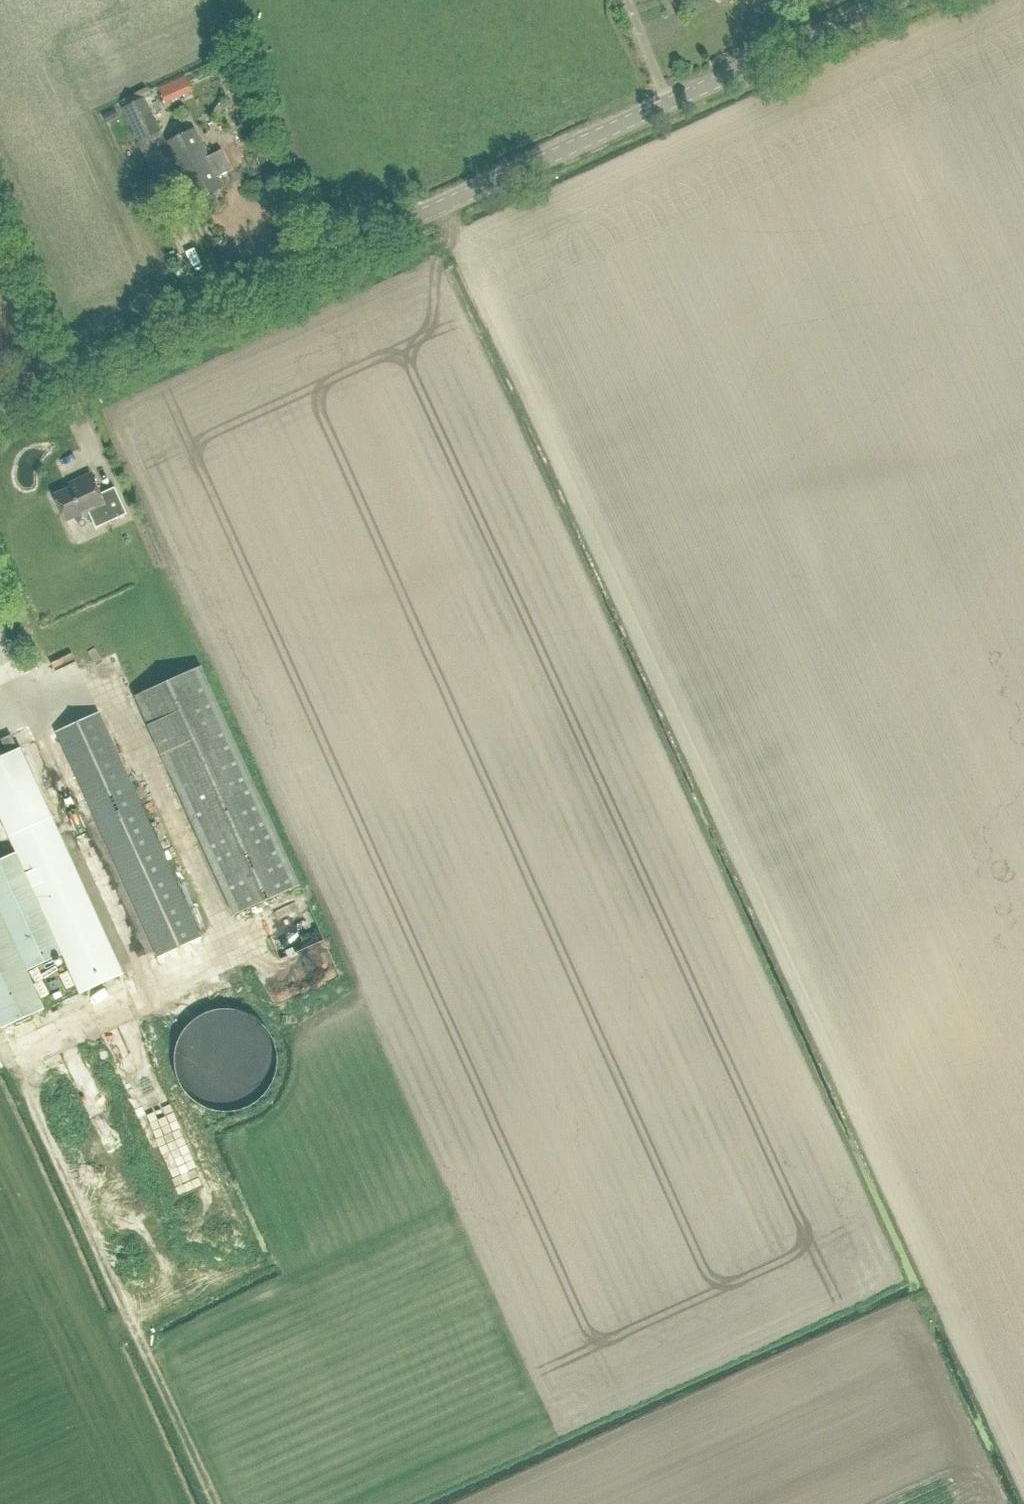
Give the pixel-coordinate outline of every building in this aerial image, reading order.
[(173,74),(154,83),(162,101),(181,92),(173,74)] [(137,143),(159,133),(143,99),(121,109),(137,143)] [(194,201),(222,187),(194,130),(165,144),(194,201)] [(260,163),(268,160),(267,157),(275,154),(271,144),(254,150),(260,163)] [(78,488),(53,499),(65,525),(86,516),(94,533),(125,519),(113,492),(99,498),(90,478),(76,484),(78,488)] [(199,671),(134,700),(231,920),(297,890),(199,671)] [(156,960),(197,942),(97,717),(56,735),(156,960)] [(16,852),(0,860),(0,1025),(2,1028),(44,1009),(27,971),(61,955),(78,995),(119,976),(20,751),(0,760),(0,817),(16,852)] [(190,918),(200,914),(194,898),(184,902),(190,918)] [(300,903),(288,909),(299,932),(311,926),(300,903)] [(187,1026),(179,1036),(176,1043),(175,1049),(174,1056),(174,1063),(175,1070),(178,1083),(181,1089),(185,1094),(189,1099),(193,1103),(199,1106),(205,1109),(211,1111),(217,1113),(223,1113),(230,1114),(236,1113),(247,1110),(252,1108),(260,1102),(268,1093),(273,1084),(277,1074),(278,1068),(277,1049),(275,1043),(272,1035),(263,1024),(258,1020),(246,1012),(230,1008),(224,1008),(216,1009),(209,1011),(202,1014),(196,1018),(191,1020),(187,1026)] [(150,1078),(132,1090),(141,1104),(159,1093),(150,1078)] [(203,1183),(186,1191),(201,1220),(217,1211),(203,1183)] [(179,1219),(187,1236),(195,1233),(186,1215),(179,1219)]
